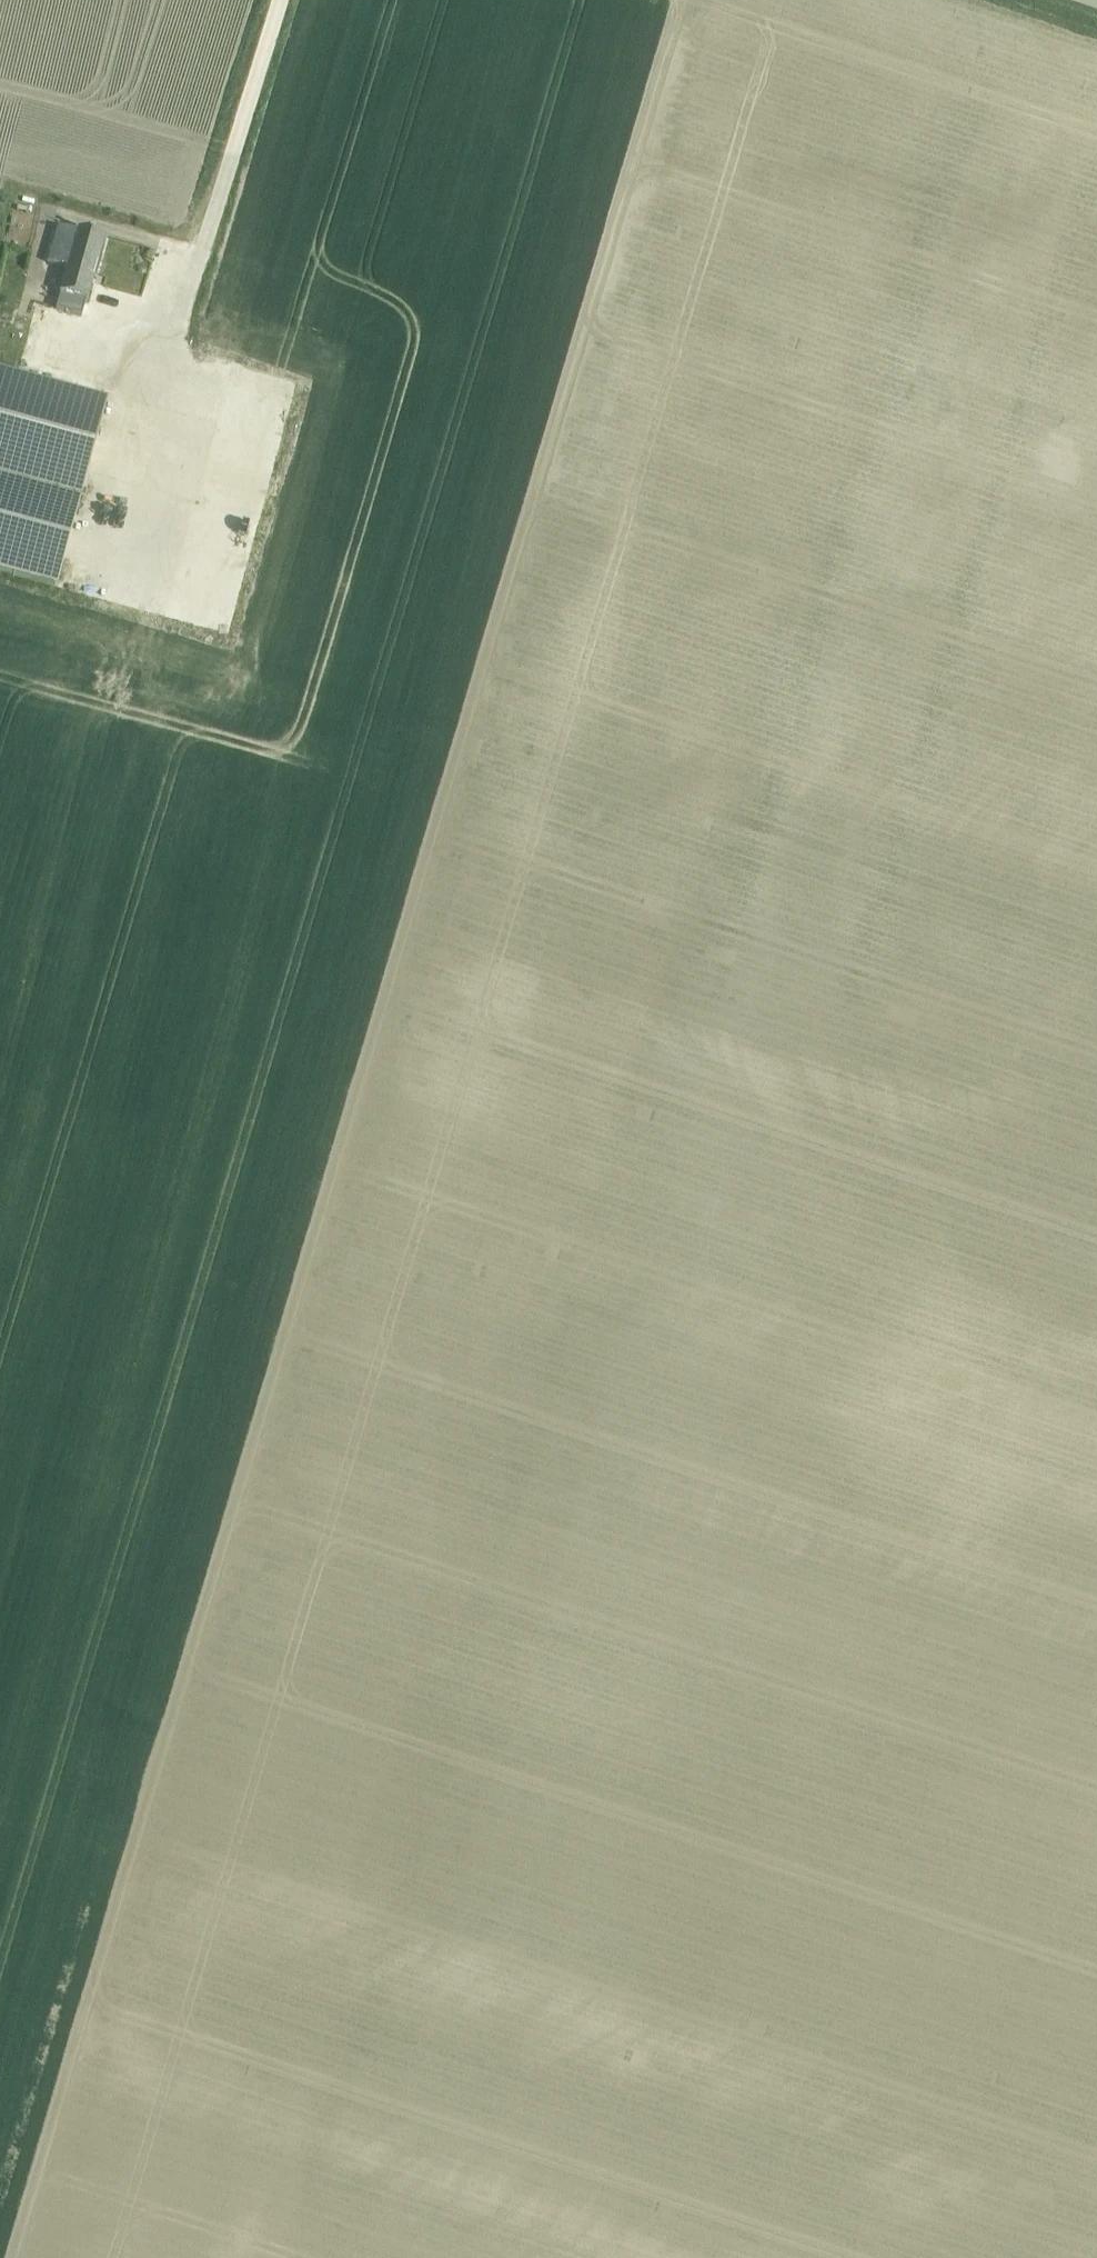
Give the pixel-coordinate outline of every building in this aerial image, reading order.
[(66,269),(55,310),(80,317),(85,302),(85,303),(104,238),(76,231),(74,231),(74,232),(57,227),(46,263),(66,269)] [(78,498),(104,402),(0,374),(0,572),(54,587),(78,498)]
